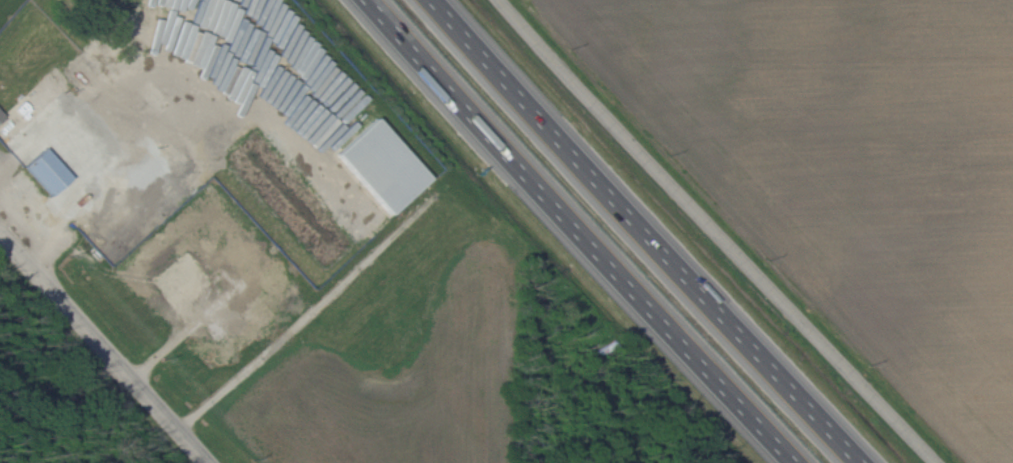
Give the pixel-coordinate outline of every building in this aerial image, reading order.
[(334,155),(388,216),(429,180),(375,119),(334,155)] [(71,178),(44,148),(23,167),(51,197),(71,178)]
